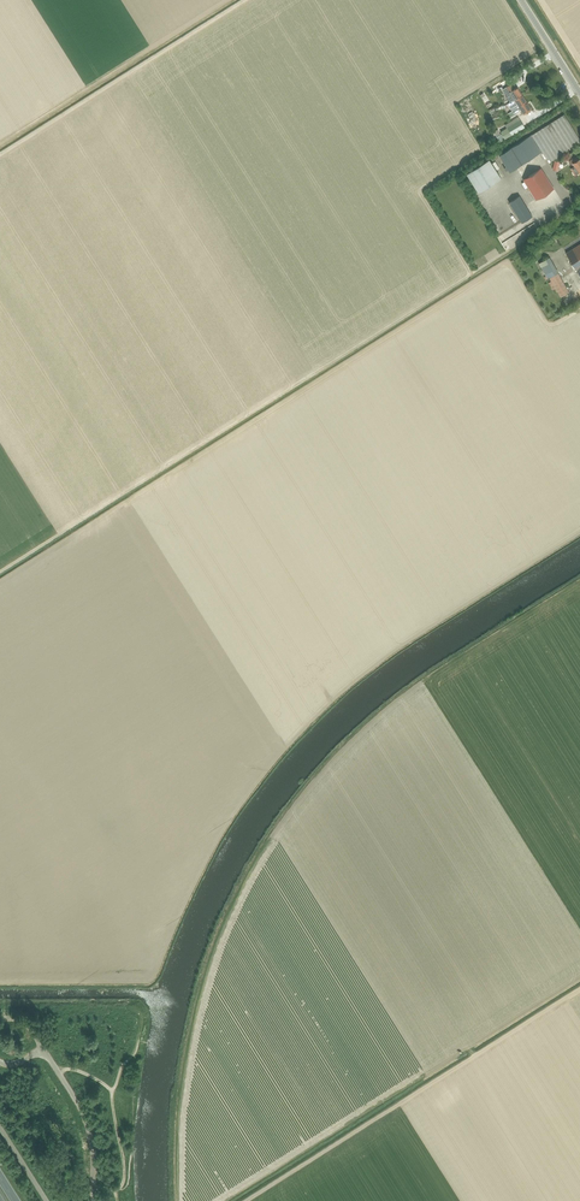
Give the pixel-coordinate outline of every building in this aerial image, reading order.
[(517,87),(513,89),(510,84),(502,89),(507,96),(506,97),(509,102),(522,94),(517,87)] [(512,111),(527,102),(522,94),(509,102),(507,103),(509,106),(512,111)] [(514,114),(521,109),(524,114),(531,109),(527,102),(512,111),(514,114)] [(510,172),(540,153),(544,159),(546,158),(549,163),(579,143),(579,139),(564,114),(499,155),(506,166),(504,167),(506,171),(508,169),(510,172)] [(520,119),(507,127),(512,135),(525,127),(520,119)] [(579,173),(579,172),(579,160),(579,159),(578,156),(570,160),(572,163),(573,163),(575,166),(571,169),(575,175),(579,173)] [(495,161),(492,163),(489,159),(466,173),(478,192),(501,177),(496,170),(499,168),(495,161)] [(536,199),(554,188),(541,168),(523,179),(536,199)] [(522,223),(533,216),(520,195),(509,202),(522,223)] [(566,252),(577,270),(579,268),(579,244),(566,252)] [(548,258),(539,264),(548,279),(549,278),(561,297),(569,292),(557,273),(548,258)]
